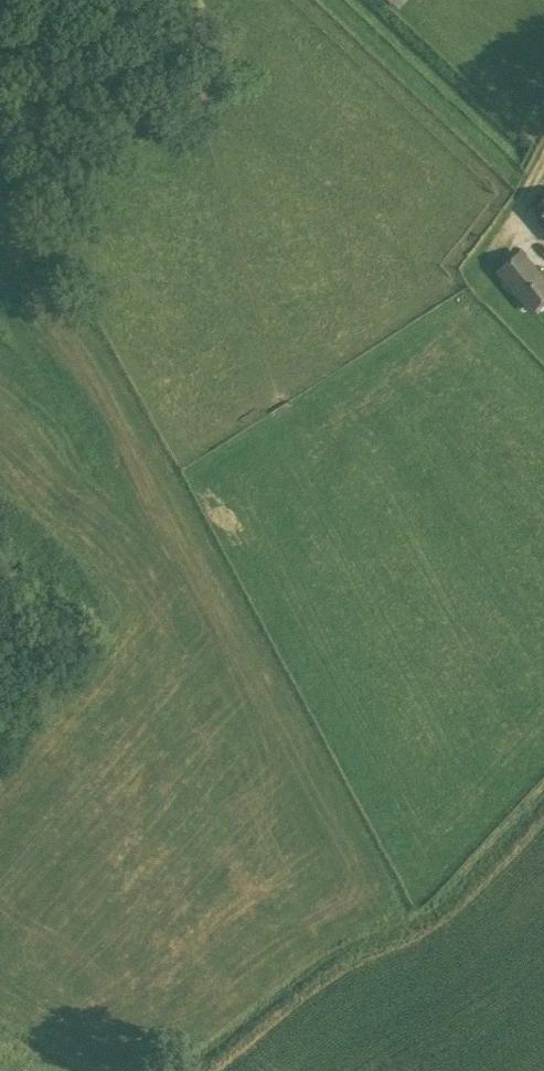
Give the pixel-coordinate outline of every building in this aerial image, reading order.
[(543,220),(543,200),(534,209),(543,220)] [(499,272),(531,309),(543,298),(543,280),(521,253),(499,272)]
